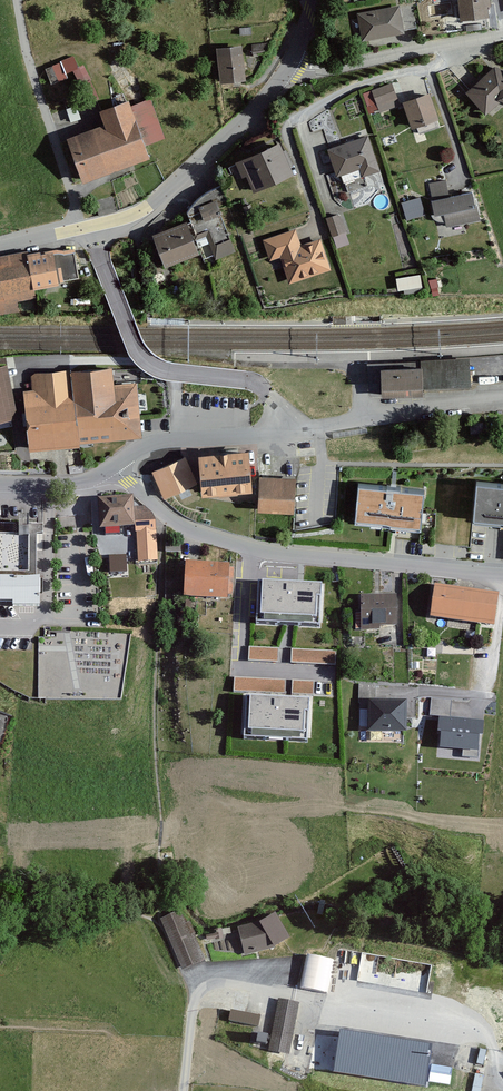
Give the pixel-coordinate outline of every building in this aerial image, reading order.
[(454,19),(484,16),(483,6),(486,5),(486,0),(452,0),(454,19)] [(396,4),(352,11),(357,40),(401,33),(396,4)] [(236,44),(209,46),(211,82),(238,81),(236,44)] [(74,52),(44,65),(51,80),(75,70),(79,81),(91,76),(84,61),(79,63),(74,52)] [(461,91),(480,113),(495,99),(502,102),(502,69),(491,65),(461,91)] [(388,84),(370,91),(377,112),(395,106),(388,84)] [(424,91),(398,100),(406,126),(433,117),(424,91)] [(104,126),(67,140),(83,185),(151,160),(146,146),(166,139),(151,99),(131,107),(129,101),(99,112),(104,126)] [(367,135),(322,147),(332,183),(377,170),(367,135)] [(276,141),(232,162),(247,193),(291,172),(276,141)] [(446,179),(428,183),(432,201),(431,201),(434,217),(444,215),(447,228),(480,220),(476,205),(475,205),(472,193),(450,197),(446,179)] [(221,212),(218,206),(228,202),(221,186),(185,200),(197,230),(209,225),(206,218),(221,212)] [(417,198),(398,204),(402,219),(421,214),(417,198)] [(343,214),(327,219),(333,237),(349,232),(343,214)] [(155,230),(167,263),(202,251),(190,218),(155,230)] [(235,248),(230,235),(216,241),(210,226),(196,232),(202,247),(209,243),(215,256),(235,248)] [(292,227),(256,238),(263,261),(275,258),(282,280),(324,268),(315,238),(297,244),(292,227)] [(20,312),(18,303),(37,299),(36,291),(60,286),(60,282),(79,279),(74,251),(64,253),(57,252),(54,252),(53,250),(39,252),(28,254),(28,251),(0,257),(0,315),(20,312)] [(398,274),(399,287),(423,284),(422,271),(398,274)] [(17,418),(7,365),(0,366),(0,421),(17,418)] [(470,365),(381,371),(381,387),(382,399),(394,398),(423,397),(423,390),(471,388),(470,365)] [(140,370),(31,372),(32,390),(23,391),(26,449),(58,447),(126,442),(144,441),(136,380),(141,380),(140,370)] [(367,428),(333,434),(334,440),(368,434),(367,428)] [(190,454),(191,486),(192,494),(241,492),(240,452),(190,454)] [(180,457),(148,469),(159,498),(191,486),(180,457)] [(288,478),(253,475),(250,510),(285,513),(288,478)] [(468,481),(463,517),(502,521),(502,485),(468,481)] [(415,490),(347,482),(343,520),(411,529),(415,490)] [(126,497),(91,498),(92,529),(128,527),(126,497)] [(0,522),(0,601),(13,601),(13,606),(40,606),(40,578),(35,577),(36,532),(43,532),(43,523),(28,523),(28,513),(19,512),(19,523),(0,522)] [(148,514),(129,515),(131,545),(150,544),(148,514)] [(110,554),(111,571),(128,570),(127,553),(110,554)] [(224,563),(179,560),(177,598),(221,601),(224,563)] [(494,592),(431,584),(427,618),(489,626),(494,592)] [(322,589),(258,585),(256,628),(319,631),(322,589)] [(391,596),(354,595),(354,626),(391,626),(391,596)] [(278,650),(249,648),(248,662),(278,663),(278,650)] [(336,651),(291,650),(291,664),(336,666),(336,651)] [(287,681),(233,678),(233,693),(286,695),(287,681)] [(314,683),(293,682),(292,697),(313,698),(314,683)] [(377,684),(359,684),(359,710),(369,711),(368,735),(406,736),(406,705),(377,704),(377,684)] [(453,700),(431,698),(429,718),(439,718),(437,735),(441,735),(440,751),(479,753),(480,741),(484,741),(485,724),(451,721),(453,700)] [(308,704),(246,701),(243,743),(306,747),(308,704)] [(180,914),(161,922),(182,971),(205,961),(190,925),(185,927),(180,914)] [(264,923),(238,930),(244,954),(244,956),(274,950),(288,942),(274,918),(264,923)] [(244,954),(238,930),(231,932),(230,928),(214,932),(214,934),(206,936),(207,944),(211,943),(215,952),(244,954)] [(362,951),(357,977),(424,989),(429,963),(362,951)] [(331,962),(306,957),(301,986),(326,991),(331,962)] [(295,1003),(275,1000),(269,1029),(266,1050),(286,1054),(295,1003)] [(256,1016),(227,1012),(226,1021),(255,1025),(256,1016)] [(432,1045),(339,1029),(332,1070),(425,1085),(432,1045)]
